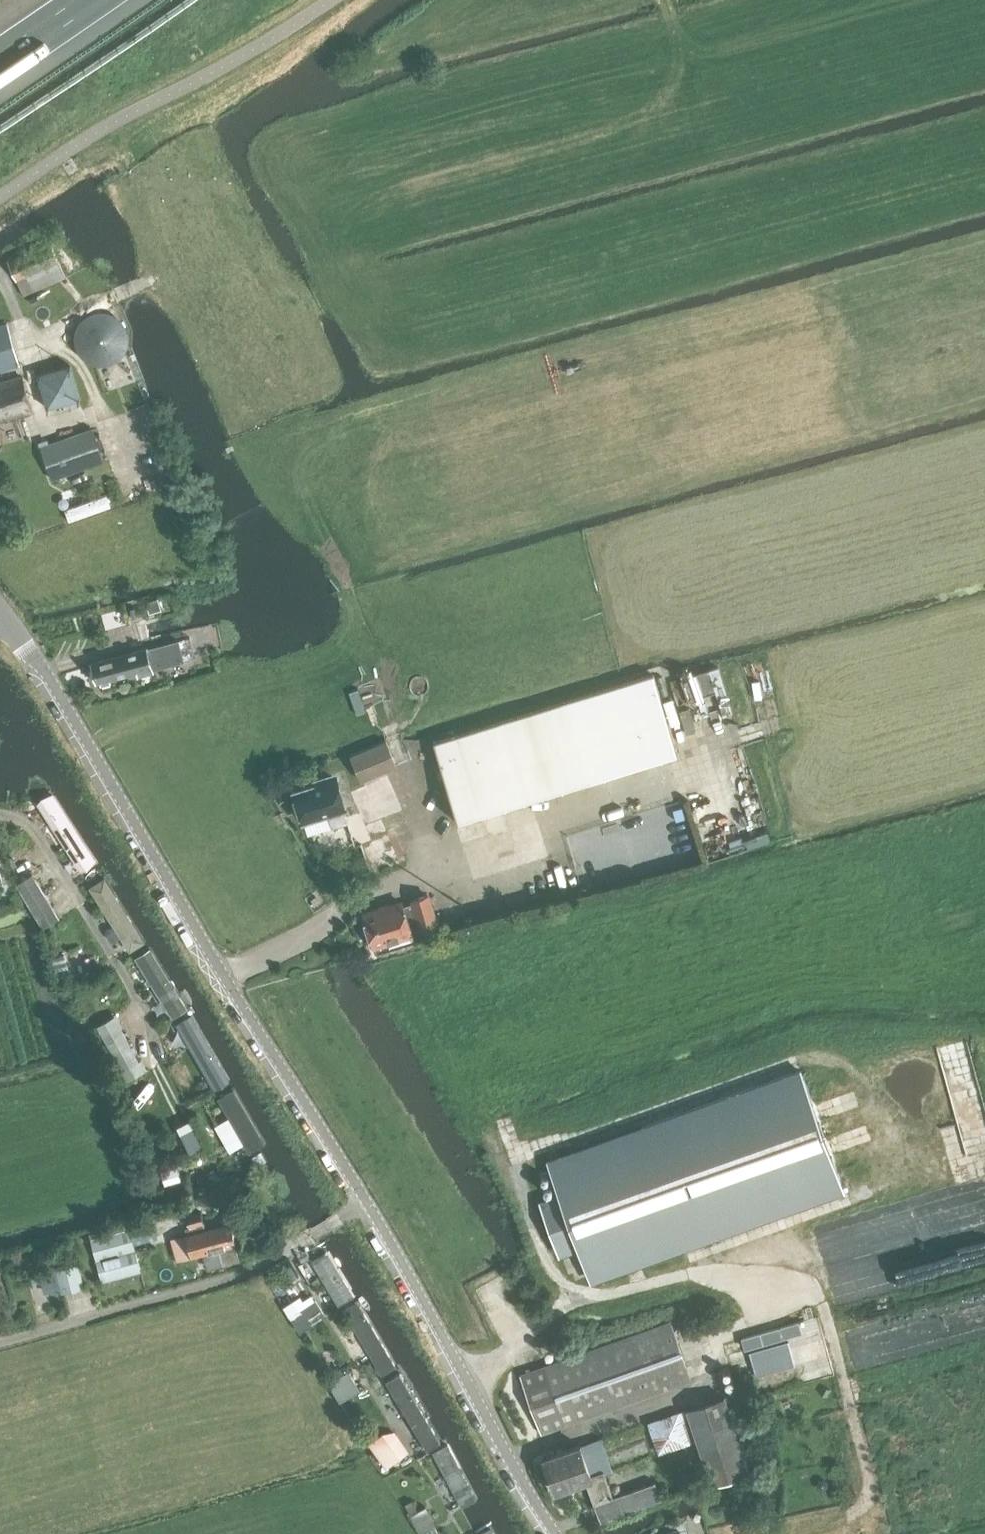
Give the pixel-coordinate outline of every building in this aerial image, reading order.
[(9,261),(10,262),(24,294),(66,276),(51,242),(9,261)] [(126,341),(126,337),(125,329),(120,321),(114,316),(106,313),(97,313),(89,316),(83,321),(78,329),(77,337),(79,346),(84,354),(91,360),(100,362),(110,361),(118,356),(123,349),(125,345),(126,341)] [(6,323),(0,325),(0,368),(19,363),(8,323),(6,323)] [(74,364),(37,373),(46,408),(83,398),(74,364)] [(32,412),(22,376),(0,382),(0,421),(32,412)] [(92,426),(41,444),(52,478),(104,461),(92,426)] [(109,498),(69,512),(73,523),(113,509),(109,498)] [(159,597),(146,601),(149,611),(162,607),(159,597)] [(132,651),(92,662),(97,681),(100,680),(101,684),(111,681),(110,677),(137,670),(138,676),(154,672),(153,667),(195,656),(190,636),(148,648),(147,647),(132,651)] [(433,741),(457,817),(676,747),(652,671),(433,741)] [(411,678),(409,684),(411,690),(416,693),(422,693),(427,690),(429,684),(427,678),(422,675),(416,675),(411,678)] [(352,754),(355,760),(362,777),(395,762),(388,745),(385,739),(352,754)] [(337,777),(294,790),(304,820),(329,813),(333,826),(349,821),(345,808),(346,807),(337,777)] [(54,793),(37,803),(77,867),(94,856),(54,793)] [(17,881),(44,926),(59,916),(33,872),(17,881)] [(105,874),(88,885),(128,949),(145,938),(105,874)] [(412,932),(411,929),(421,926),(422,929),(437,924),(428,894),(413,898),(414,901),(403,904),(402,901),(364,913),(374,944),(412,932)] [(148,944),(131,955),(172,1018),(189,1007),(148,944)] [(193,1013),(176,1023),(213,1088),(231,1078),(193,1013)] [(104,1033),(114,1051),(129,1042),(120,1024),(104,1033)] [(139,1060),(129,1042),(114,1051),(123,1069),(139,1060)] [(685,1247),(844,1190),(804,1088),(797,1070),(746,1088),(641,1126),(642,1129),(551,1162),(563,1194),(542,1201),(560,1252),(581,1244),(592,1276),(683,1243),(685,1247)] [(236,1087),(219,1097),(250,1152),(267,1142),(236,1087)] [(188,1143),(198,1137),(189,1123),(179,1129),(188,1143)] [(178,1165),(162,1170),(166,1183),(182,1179),(178,1165)] [(176,1259),(218,1248),(222,1263),(240,1258),(230,1221),(205,1228),(200,1210),(186,1214),(190,1226),(194,1225),(196,1230),(186,1233),(187,1237),(171,1241),(176,1259)] [(128,1224),(129,1227),(91,1237),(103,1283),(141,1272),(132,1236),(157,1229),(154,1218),(128,1224)] [(331,1249),(313,1260),(341,1307),(359,1296),(331,1249)] [(55,1267),(61,1292),(85,1286),(79,1261),(55,1267)] [(307,1304),(290,1315),(298,1328),(306,1323),(315,1321),(323,1317),(326,1315),(316,1299),(307,1304)] [(363,1302),(344,1313),(381,1374),(399,1363),(363,1302)] [(566,1424),(692,1379),(671,1319),(519,1373),(541,1433),(566,1424)] [(340,1367),(324,1377),(338,1403),(359,1391),(348,1371),(346,1372),(344,1374),(340,1367)] [(403,1372),(387,1382),(424,1446),(440,1436),(403,1372)] [(750,1469),(725,1394),(687,1407),(710,1482),(750,1469)] [(368,1441),(386,1466),(409,1450),(395,1430),(383,1431),(368,1441)] [(430,1452),(461,1507),(479,1497),(449,1442),(430,1452)] [(582,1443),(543,1458),(555,1490),(585,1479),(601,1521),(662,1499),(655,1480),(613,1495),(605,1473),(594,1477),(582,1443)] [(418,1509),(412,1499),(405,1503),(420,1532),(436,1524),(426,1505),(418,1509)] [(477,1533),(501,1533),(495,1524),(477,1533)]
